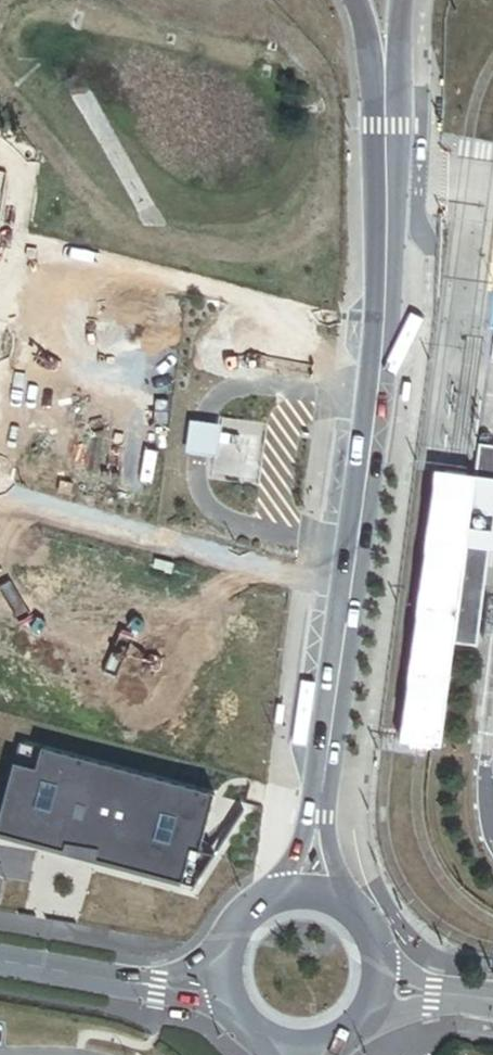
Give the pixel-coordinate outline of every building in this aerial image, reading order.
[(218,424),(195,420),(191,451),(217,455),(213,477),(260,485),(269,423),(220,415),(218,424)] [(460,639),(479,642),(481,630),(486,592),(492,546),(492,540),(492,442),(483,441),(481,471),(460,639)] [(458,468),(439,465),(404,739),(422,741),(432,742),(447,743),(460,639),(481,471),(458,468)] [(155,579),(157,571),(136,566),(134,573),(155,579)] [(21,748),(0,829),(0,836),(99,853),(96,864),(193,890),(192,893),(193,894),(216,859),(200,855),(215,799),(21,748)]
